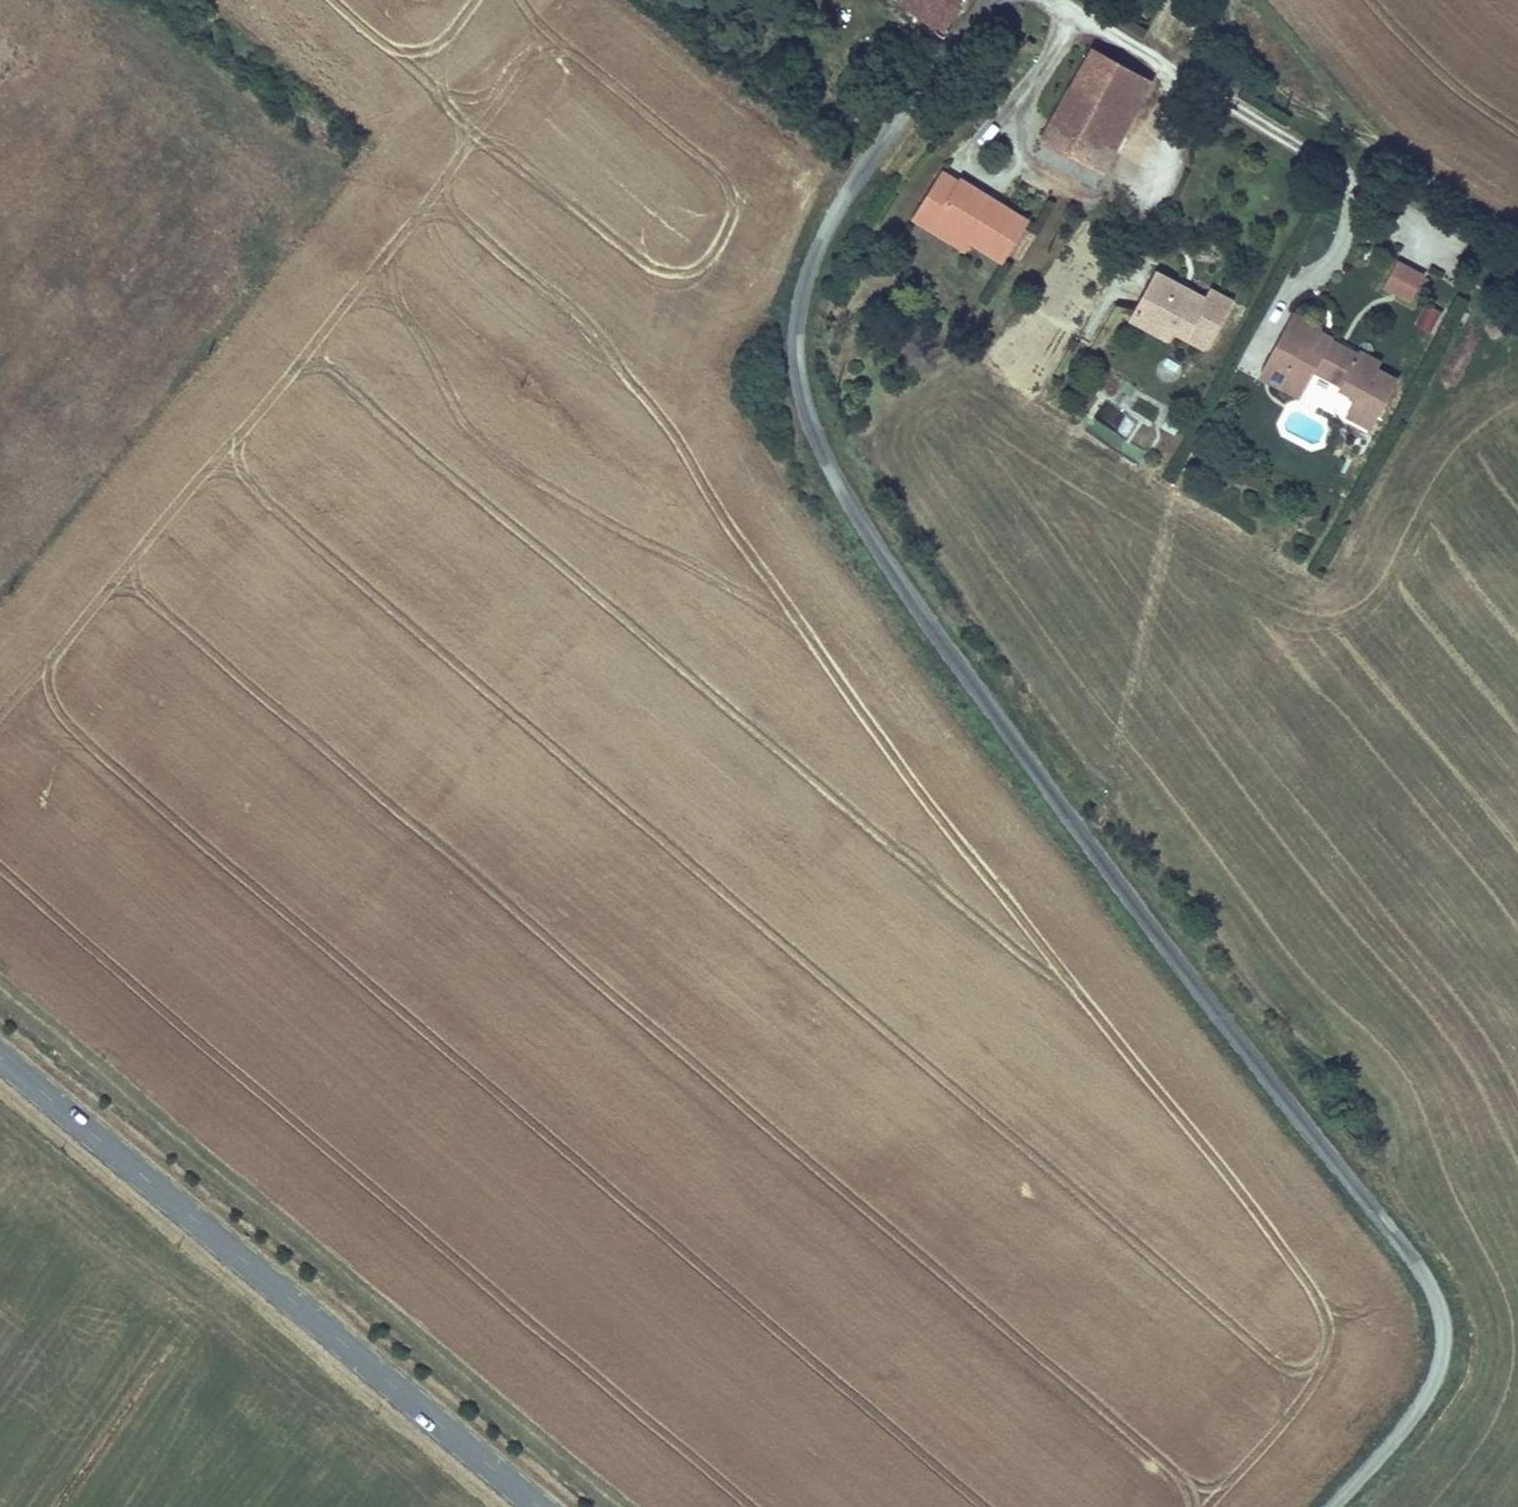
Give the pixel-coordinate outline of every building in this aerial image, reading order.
[(942,35),(950,25),(946,23),(964,0),(897,0),(942,35)] [(1142,97),(1153,78),(1091,46),(1051,122),(1080,137),(1109,80),(1142,97)] [(1051,122),(1041,142),(1102,174),(1142,97),(1109,80),(1080,137),(1051,122)] [(1102,174),(1041,142),(1033,157),(1094,189),(1102,174)] [(958,178),(942,168),(918,207),(972,241),(970,244),(1002,264),(1030,219),(960,175),(958,178)] [(972,241),(918,207),(910,218),(964,252),(970,244),(972,241)] [(1394,257),(1380,286),(1410,300),(1424,271),(1394,257)] [(1206,295),(1156,268),(1132,312),(1173,334),(1207,353),(1235,300),(1211,287),(1206,295)] [(1422,302),(1413,325),(1432,332),(1441,310),(1422,302)] [(1319,339),(1323,330),(1321,329),(1323,326),(1293,310),(1258,377),(1282,390),(1292,372),(1309,381),(1313,373),(1339,386),(1338,390),(1355,399),(1345,417),(1371,431),(1400,378),(1379,367),(1383,360),(1360,348),(1358,352),(1333,338),(1330,344),(1319,339)] [(1168,342),(1173,334),(1132,312),(1128,320),(1168,342)] [(1333,338),(1334,336),(1323,330),(1319,339),(1330,344),(1333,338)] [(1309,381),(1292,372),(1282,390),(1299,399),(1309,381)]
